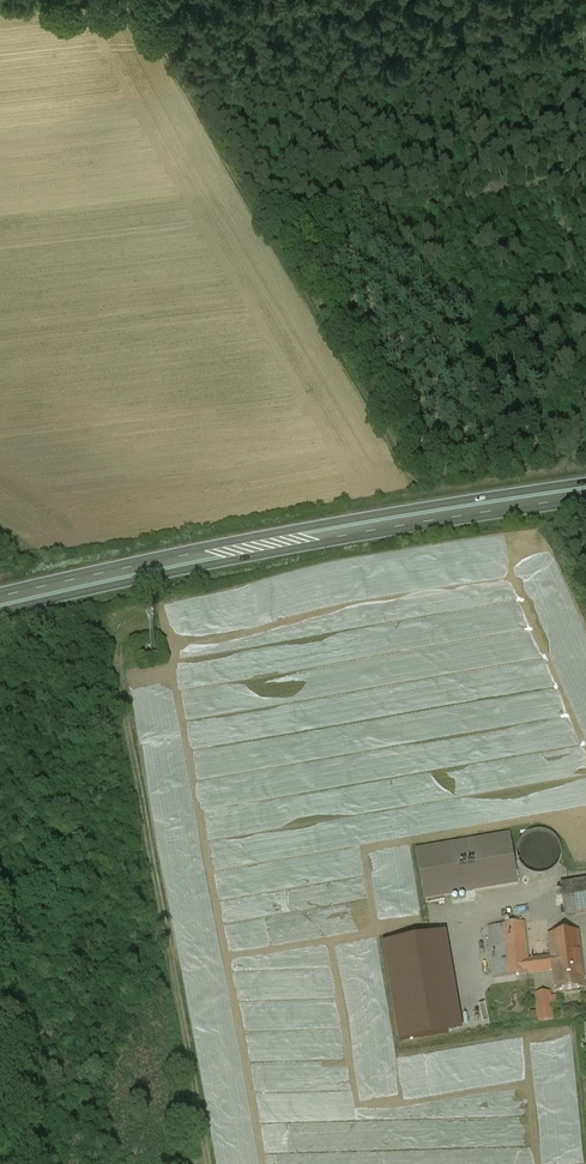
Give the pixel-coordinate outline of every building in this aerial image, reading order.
[(511,832),(417,849),(426,901),(520,884),(511,832)] [(560,885),(565,917),(585,914),(585,880),(560,885)] [(525,923),(487,927),(493,978),(552,971),(554,992),(585,988),(578,931),(547,934),(549,956),(529,958),(525,923)] [(447,933),(383,945),(399,1042),(464,1031),(447,933)] [(551,993),(535,994),(536,1022),(552,1022),(551,993)]
